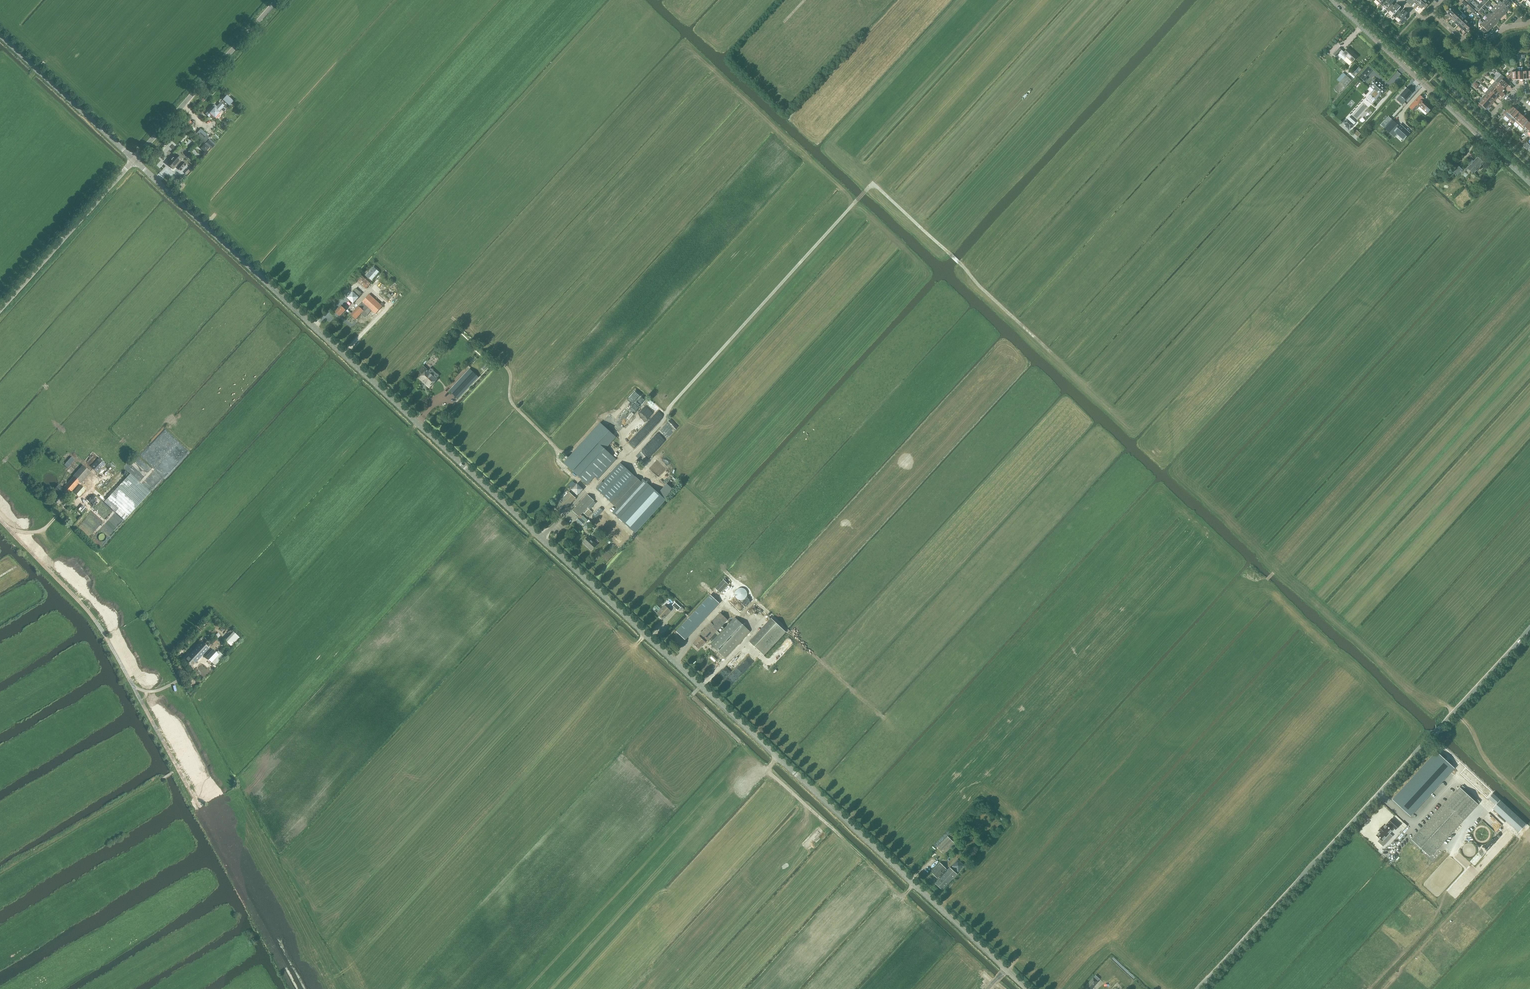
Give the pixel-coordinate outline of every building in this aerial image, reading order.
[(1386,10),(1389,12),(1390,11),(1394,6),(1392,4),(1394,1),(1393,0),(1387,0),(1383,5),(1382,6),(1386,10)] [(1427,2),(1425,0),(1422,0),(1418,5),(1421,9),(1424,6),(1426,8),(1432,2),(1430,0),(1429,0),(1427,2)] [(1509,9),(1512,5),(1507,0),(1505,0),(1502,3),(1509,9)] [(1389,12),(1393,16),(1395,19),(1397,17),(1396,17),(1401,12),(1399,10),(1401,8),(1397,3),(1394,6),(1390,11),(1389,12)] [(1509,9),(1502,3),(1498,7),(1505,13),(1509,9)] [(1445,13),(1447,15),(1451,19),(1457,12),(1453,8),(1452,9),(1450,7),(1445,13)] [(1505,13),(1498,7),(1495,11),(1502,17),(1505,13)] [(1402,24),(1406,20),(1404,18),(1408,14),(1403,10),(1401,12),(1396,17),(1397,17),(1401,21),(1399,22),(1402,24)] [(1502,17),(1495,11),(1492,14),(1498,20),(1502,17)] [(1457,12),(1451,19),(1455,22),(1461,15),(1457,12)] [(1463,13),(1461,15),(1455,22),(1458,25),(1465,19),(1466,17),(1463,13)] [(1488,18),(1495,24),(1498,20),(1492,14),(1488,18)] [(1495,24),(1488,18),(1485,22),(1491,28),(1495,24)] [(1465,19),(1458,25),(1462,29),(1468,22),(1465,19)] [(1468,22),(1462,29),(1468,35),(1474,29),(1471,27),(1472,26),(1468,22)] [(1486,34),(1488,32),(1491,28),(1485,22),(1481,26),(1483,28),(1481,30),(1486,34)] [(1353,63),(1358,57),(1349,48),(1344,53),(1339,48),(1334,54),(1337,57),(1340,53),(1345,58),(1347,57),(1353,63)] [(1350,71),(1346,76),(1352,81),(1356,76),(1354,75),(1350,71)] [(1518,80),(1517,71),(1512,71),(1505,79),(1509,83),(1512,80),(1518,80)] [(1367,79),(1361,74),(1359,77),(1365,82),(1367,79)] [(1495,81),(1504,89),(1509,83),(1505,79),(1501,75),(1495,81)] [(1345,87),(1352,81),(1346,76),(1340,82),(1345,87)] [(1380,96),(1386,90),(1375,80),(1369,86),(1374,90),(1369,95),(1375,100),(1379,95),(1380,96)] [(1504,89),(1495,81),(1491,85),(1503,96),(1505,95),(1501,91),(1504,89)] [(1503,96),(1491,85),(1487,89),(1488,90),(1488,89),(1490,91),(1489,91),(1490,92),(1491,92),(1496,97),(1497,97),(1499,95),(1502,98),(1503,96)] [(1412,93),(1407,88),(1397,98),(1403,103),(1412,93)] [(1485,94),(1493,102),(1497,98),(1497,97),(1496,97),(1491,92),(1490,92),(1489,91),(1490,91),(1488,89),(1488,90),(1484,93),(1485,94)] [(1493,102),(1485,94),(1481,98),(1490,106),(1493,102)] [(223,100),(229,106),(233,101),(227,96),(223,100)] [(1413,105),(1410,108),(1413,111),(1414,109),(1415,109),(1416,110),(1419,107),(1427,114),(1433,108),(1425,100),(1425,101),(1423,100),(1424,99),(1421,96),(1413,105)] [(1482,106),(1486,110),(1490,106),(1481,98),(1477,102),(1479,104),(1478,106),(1480,108),(1482,106)] [(217,107),(214,104),(205,114),(209,117),(210,116),(213,119),(214,118),(215,118),(220,113),(219,112),(224,106),(220,103),(217,107)] [(1510,106),(1506,111),(1503,114),(1509,120),(1511,118),(1517,111),(1513,107),(1512,108),(1510,106)] [(1515,122),(1521,115),(1517,111),(1511,118),(1515,122)] [(1519,125),(1525,119),(1521,115),(1515,122),(1519,125)] [(1388,117),(1381,125),(1384,128),(1391,119),(1388,117)] [(1354,125),(1347,119),(1343,123),(1350,129),(1354,125)] [(1529,126),(1529,123),(1525,119),(1519,125),(1523,129),(1525,127),(1527,129),(1529,126)] [(1410,133),(1400,125),(1398,127),(1396,125),(1397,124),(1392,120),(1385,129),(1389,133),(1392,130),(1404,140),(1410,133)] [(198,132),(196,134),(205,142),(209,137),(206,135),(206,134),(200,129),(198,132)] [(209,139),(206,143),(212,149),(215,145),(209,139)] [(173,169),(176,165),(178,166),(177,167),(181,170),(186,164),(182,161),(182,162),(180,161),(182,159),(176,153),(167,163),(173,169)] [(1473,174),(1484,163),(1478,158),(1473,163),(1470,161),(1468,164),(1470,165),(1469,166),(1470,166),(1468,169),(1473,174)] [(1456,164),(1450,171),(1456,176),(1462,169),(1456,164)] [(373,279),(379,271),(376,268),(370,277),(373,279)] [(356,279),(366,288),(371,283),(361,274),(356,279)] [(356,288),(347,298),(353,303),(362,294),(356,288)] [(365,317),(372,310),(375,314),(382,306),(384,304),(382,302),(380,304),(369,294),(358,306),(350,314),(355,319),(361,313),(365,317)] [(344,309),(346,307),(343,305),(341,306),(335,312),(340,316),(346,310),(344,309)] [(467,362),(472,366),(479,357),(475,353),(467,362)] [(431,368),(428,371),(423,366),(418,371),(423,375),(420,378),(429,387),(437,379),(436,379),(439,376),(431,368)] [(458,399),(478,377),(470,369),(449,391),(458,399)] [(624,425),(647,399),(641,394),(642,393),(638,388),(634,392),(638,396),(634,400),(635,401),(618,421),(624,425)] [(615,437),(601,424),(572,456),(564,464),(587,485),(595,476),(598,479),(616,459),(604,449),(615,437)] [(68,468),(75,460),(71,457),(64,465),(68,468)] [(98,460),(91,466),(98,473),(104,466),(98,460)] [(620,490),(634,476),(621,464),(597,489),(610,501),(620,490)] [(59,494),(54,500),(59,505),(65,498),(67,495),(68,496),(80,482),(79,481),(89,470),(83,465),(73,476),(74,477),(63,489),(59,485),(55,490),(59,494)] [(130,472),(107,498),(109,500),(112,498),(116,502),(116,503),(120,506),(117,508),(123,513),(120,516),(125,520),(151,490),(130,472)] [(610,501),(617,508),(612,512),(635,533),(665,500),(643,479),(640,482),(634,476),(620,490),(610,501)] [(571,489),(578,495),(583,488),(577,483),(571,489)] [(81,484),(76,490),(81,494),(86,488),(81,484)] [(562,500),(558,496),(556,499),(560,502),(555,508),(561,514),(575,498),(573,496),(570,493),(569,492),(562,500)] [(582,525),(587,519),(583,515),(582,516),(581,515),(594,501),(587,494),(572,510),(579,516),(576,520),(582,525)] [(600,508),(592,515),(596,518),(603,511),(600,508)] [(591,550),(596,544),(588,537),(583,542),(591,550)] [(722,581),(714,590),(718,595),(727,586),(722,581)] [(676,631),(685,640),(719,603),(710,595),(676,631)] [(663,619),(670,611),(665,605),(657,614),(663,619)] [(720,613),(699,636),(693,643),(699,649),(705,642),(706,643),(727,620),(720,613)] [(713,640),(710,644),(725,658),(748,634),(750,632),(735,618),(720,634),(717,631),(710,638),(713,640)] [(771,618),(749,642),(764,655),(785,632),(771,618)] [(233,632),(225,641),(231,646),(240,638),(233,632)] [(202,639),(209,646),(212,644),(205,637),(202,639)] [(192,666),(208,648),(202,642),(193,651),(192,650),(191,652),(192,653),(186,659),(192,666)] [(218,650),(216,653),(213,650),(206,657),(215,665),(224,656),(218,650)] [(734,669),(742,660),(737,655),(729,664),(734,669)] [(1437,752),(1393,800),(1410,816),(1454,768),(1460,762),(1442,745),(1437,752)] [(1430,856),(1478,804),(1459,787),(1412,839),(1430,856)] [(1500,800),(1492,808),(1519,832),(1526,824),(1500,800)] [(1399,826),(1392,819),(1388,823),(1390,824),(1393,826),(1396,829),(1399,826)] [(1383,840),(1392,830),(1391,829),(1393,826),(1390,824),(1388,826),(1386,825),(1384,828),(1382,827),(1379,831),(1380,832),(1377,835),(1381,839),(1378,841),(1383,846),(1386,843),(1383,840)] [(948,836),(937,847),(944,854),(955,844),(948,836)] [(958,871),(964,864),(958,859),(952,865),(958,871)] [(942,890),(957,874),(950,868),(947,870),(946,869),(940,863),(931,872),(937,878),(938,877),(940,878),(935,883),(942,890)] [(1083,988),(1091,988),(1099,981),(1094,977),(1083,988)]
